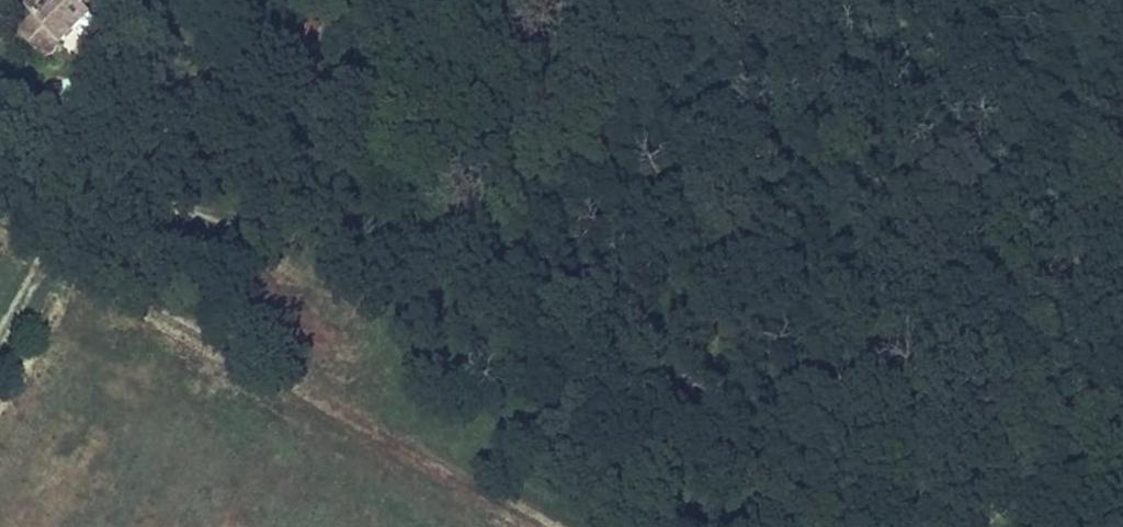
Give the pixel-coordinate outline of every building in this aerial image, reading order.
[(109,0),(52,0),(39,14),(53,26),(38,42),(64,66),(113,13),(104,5),(109,0)]
